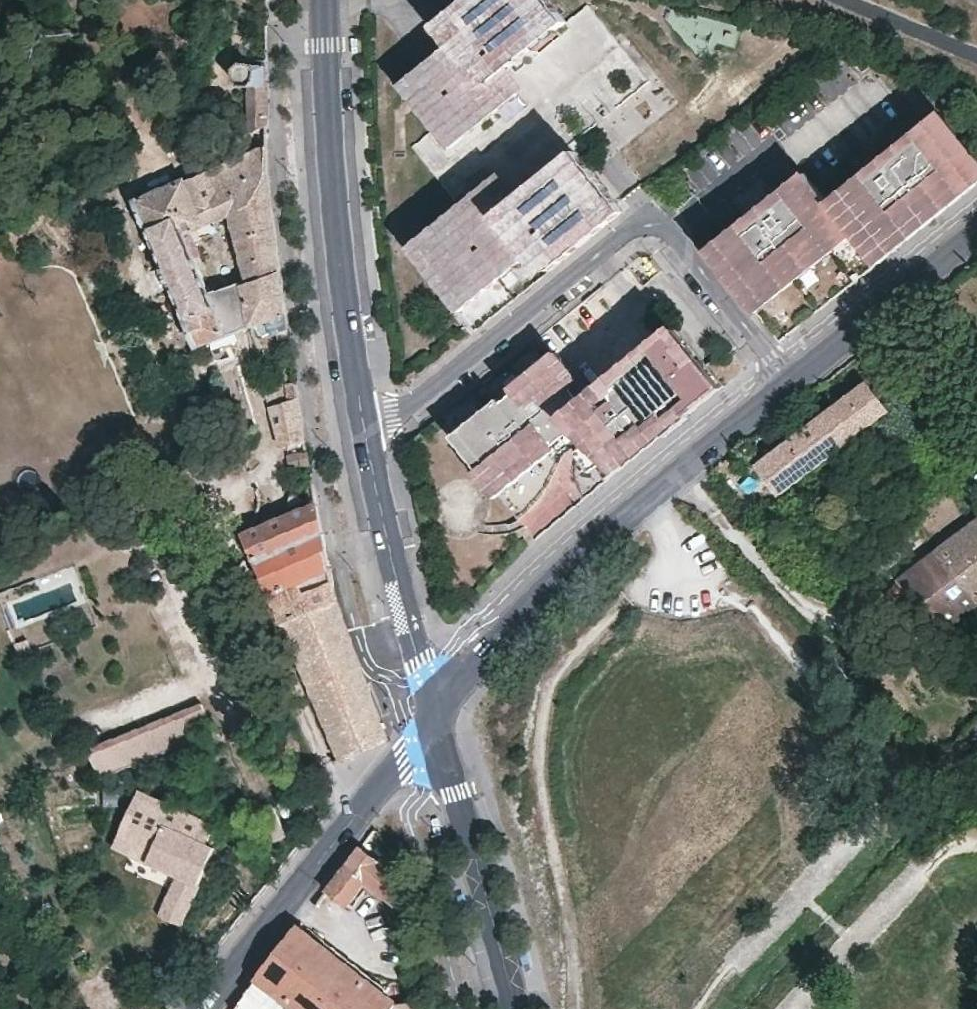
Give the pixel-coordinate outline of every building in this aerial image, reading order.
[(571,18),(556,0),(465,0),(435,24),(452,44),(403,84),(438,127),(456,149),(514,102),(521,110),(531,102),(522,92),(531,84),(514,64),(571,18)] [(571,18),(514,64),(531,84),(522,92),(531,102),(521,110),(514,102),(456,149),(438,127),(417,144),(464,201),(501,171),(517,190),(575,142),(655,78),(591,0),(571,18)] [(266,88),(265,66),(235,72),(233,79),(233,80),(233,85),(235,89),(237,94),(251,92),(266,88)] [(266,88),(251,92),(252,135),(266,131),(266,88)] [(706,250),(711,256),(758,312),(854,236),(875,263),(976,184),(976,155),(942,111),(830,199),(807,170),(706,250)] [(501,171),(464,201),(408,245),(461,311),(528,258),(543,276),(624,209),(628,206),(575,142),(517,190),(501,171)] [(267,176),(267,167),(266,145),(188,176),(185,171),(133,191),(195,338),(242,320),(250,317),(257,315),(260,329),(277,325),(288,323),(283,294),(283,291),(280,271),(276,242),(272,212),(269,192),(268,188),(267,176)] [(556,346),(454,431),(539,536),(726,382),(675,319),(591,387),(556,346)] [(290,342),(288,323),(277,325),(281,344),(290,342)] [(298,393),(295,374),(286,375),(289,395),(298,393)] [(886,410),(868,384),(757,467),(776,493),(886,410)] [(298,393),(289,395),(272,397),(282,437),(303,434),(298,393)] [(307,455),(305,442),(288,445),(291,458),(307,455)] [(224,457),(231,472),(249,463),(243,448),(224,457)] [(320,525),(316,500),(245,527),(268,585),(299,573),(328,562),(325,547),(320,525)] [(938,549),(976,595),(976,520),(938,549)] [(900,578),(945,630),(976,604),(976,595),(938,549),(900,578)] [(334,595),(332,580),(330,574),(303,583),(299,573),(268,585),(281,616),(334,595)] [(306,679),(337,757),(385,736),(382,728),(371,697),(349,637),(334,595),(281,616),(306,679)] [(216,725),(203,701),(89,745),(102,774),(216,725)] [(178,921),(220,820),(134,784),(109,842),(171,868),(153,910),(178,921)] [(360,843),(323,891),(340,904),(344,899),(346,901),(363,878),(395,903),(388,866),(360,843)] [(129,853),(124,866),(161,882),(167,869),(129,853)] [(297,924),(232,1008),(394,1008),(393,998),(358,971),(362,967),(319,935),(316,939),(297,924)]
